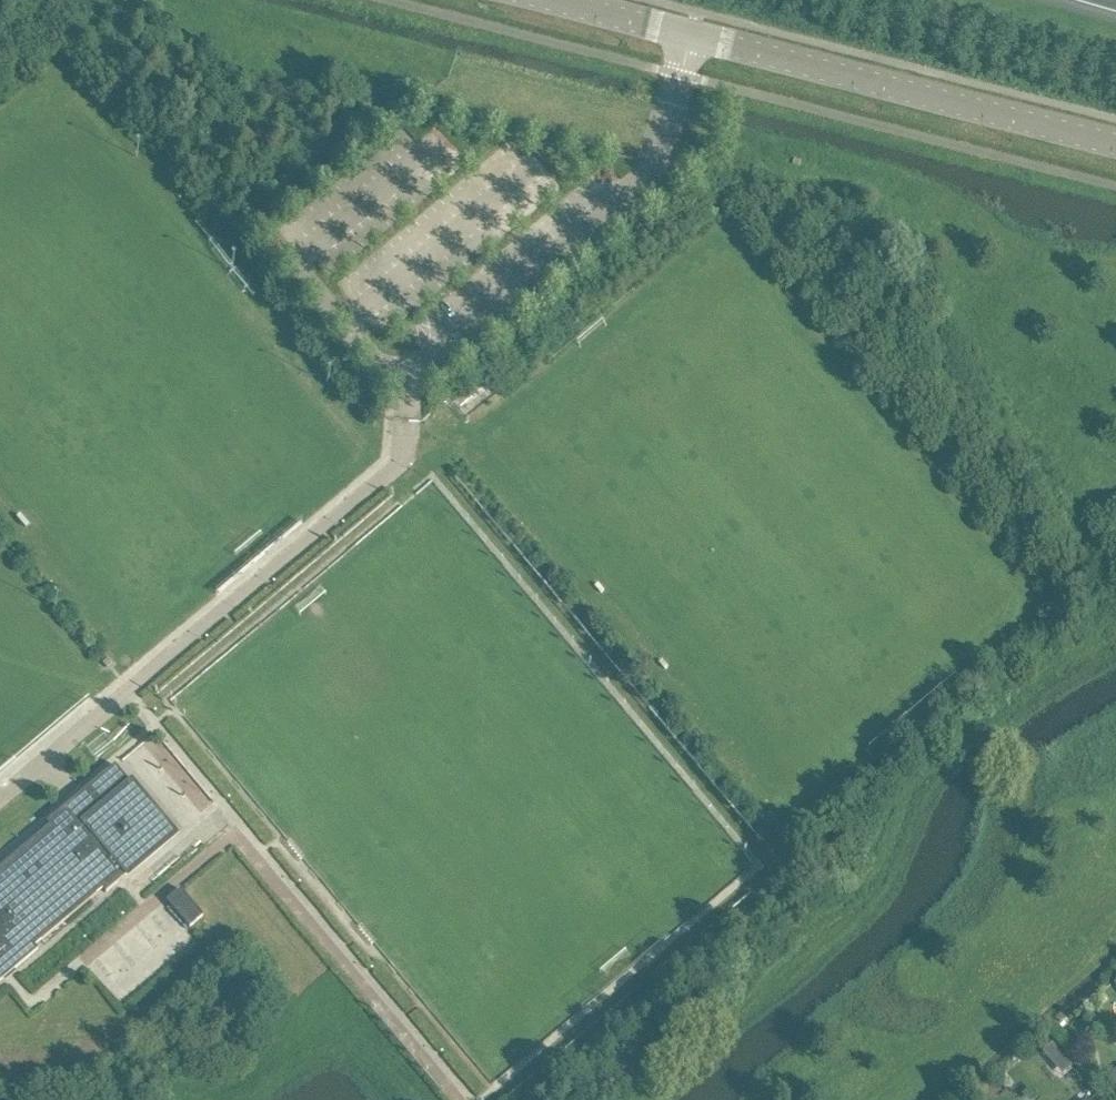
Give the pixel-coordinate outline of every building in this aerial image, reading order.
[(38,950),(35,946),(103,889),(106,893),(145,859),(163,844),(122,794),(132,786),(114,765),(46,822),(49,825),(0,867),(0,982),(38,950)] [(189,928),(203,916),(180,889),(166,900),(189,928)]
